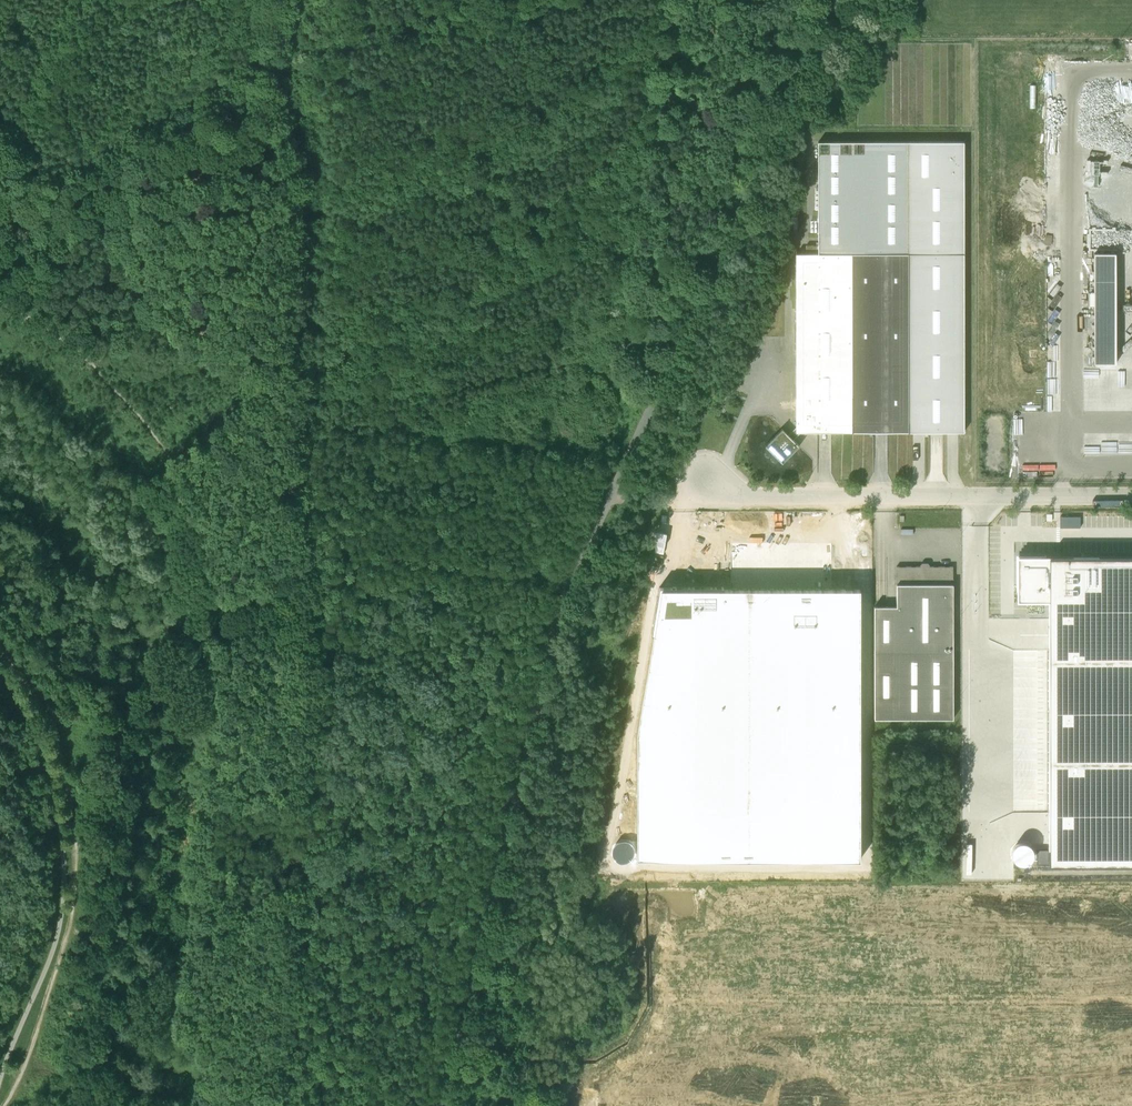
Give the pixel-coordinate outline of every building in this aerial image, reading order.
[(964,142),(905,142),(864,142),(821,142),(818,245),(809,246),(809,254),(796,254),(796,428),(789,435),(782,429),(781,430),(765,446),(782,463),(799,447),(799,446),(793,439),(800,432),(832,432),(852,432),(853,432),(873,432),(965,432),(964,142)] [(1119,366),(1119,253),(1095,253),(1095,305),(1097,305),(1097,366),(1119,366)] [(696,567),(704,568),(704,557),(697,557),(696,567)] [(1018,601),(1049,601),(1049,849),(1037,849),(1037,864),(1131,864),(1131,557),(1045,557),(1045,558),(1018,557),(1018,583),(1018,601)] [(874,719),(953,718),(953,566),(928,566),(928,565),(927,564),(922,564),(921,565),(921,566),(897,566),(897,606),(875,607),(874,719)] [(637,734),(637,860),(861,860),(861,588),(724,588),(724,586),(659,586),(651,634),(654,634),(637,734)]
